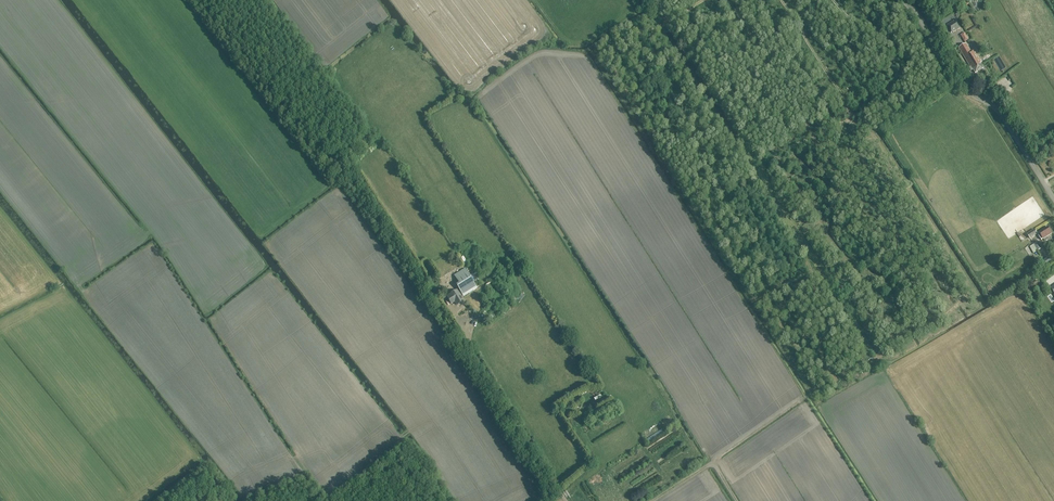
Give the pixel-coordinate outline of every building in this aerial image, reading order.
[(947,25),(951,32),(953,31),(953,32),(961,27),(956,19),(947,25)] [(966,32),(971,39),(975,36),(970,29),(966,32)] [(969,40),(964,32),(960,35),(965,42),(969,40)] [(983,69),(980,63),(981,63),(973,51),(970,52),(966,44),(959,48),(971,69),(970,69),(971,71),(973,70),(975,73),(983,69)] [(1020,88),(1012,73),(1005,77),(1013,92),(1020,88)] [(1048,228),(1039,234),(1043,240),(1043,239),(1044,242),(1046,242),(1048,241),(1048,239),(1046,237),(1052,234),(1048,228)] [(1034,230),(1027,235),(1030,240),(1037,235),(1034,230)] [(1030,247),(1033,253),(1042,248),(1038,242),(1030,247)] [(1049,257),(1041,262),(1044,266),(1052,261),(1049,257)] [(465,269),(454,275),(459,284),(457,285),(463,297),(477,288),(470,277),(465,269)] [(462,300),(457,292),(449,296),(446,298),(450,305),(454,302),(456,306),(462,302),(461,300),(462,300)] [(596,396),(597,399),(599,398),(601,402),(606,399),(604,393),(596,396)] [(651,437),(654,441),(670,428),(668,425),(651,437)] [(411,443),(414,441),(410,435),(406,437),(411,443)]
